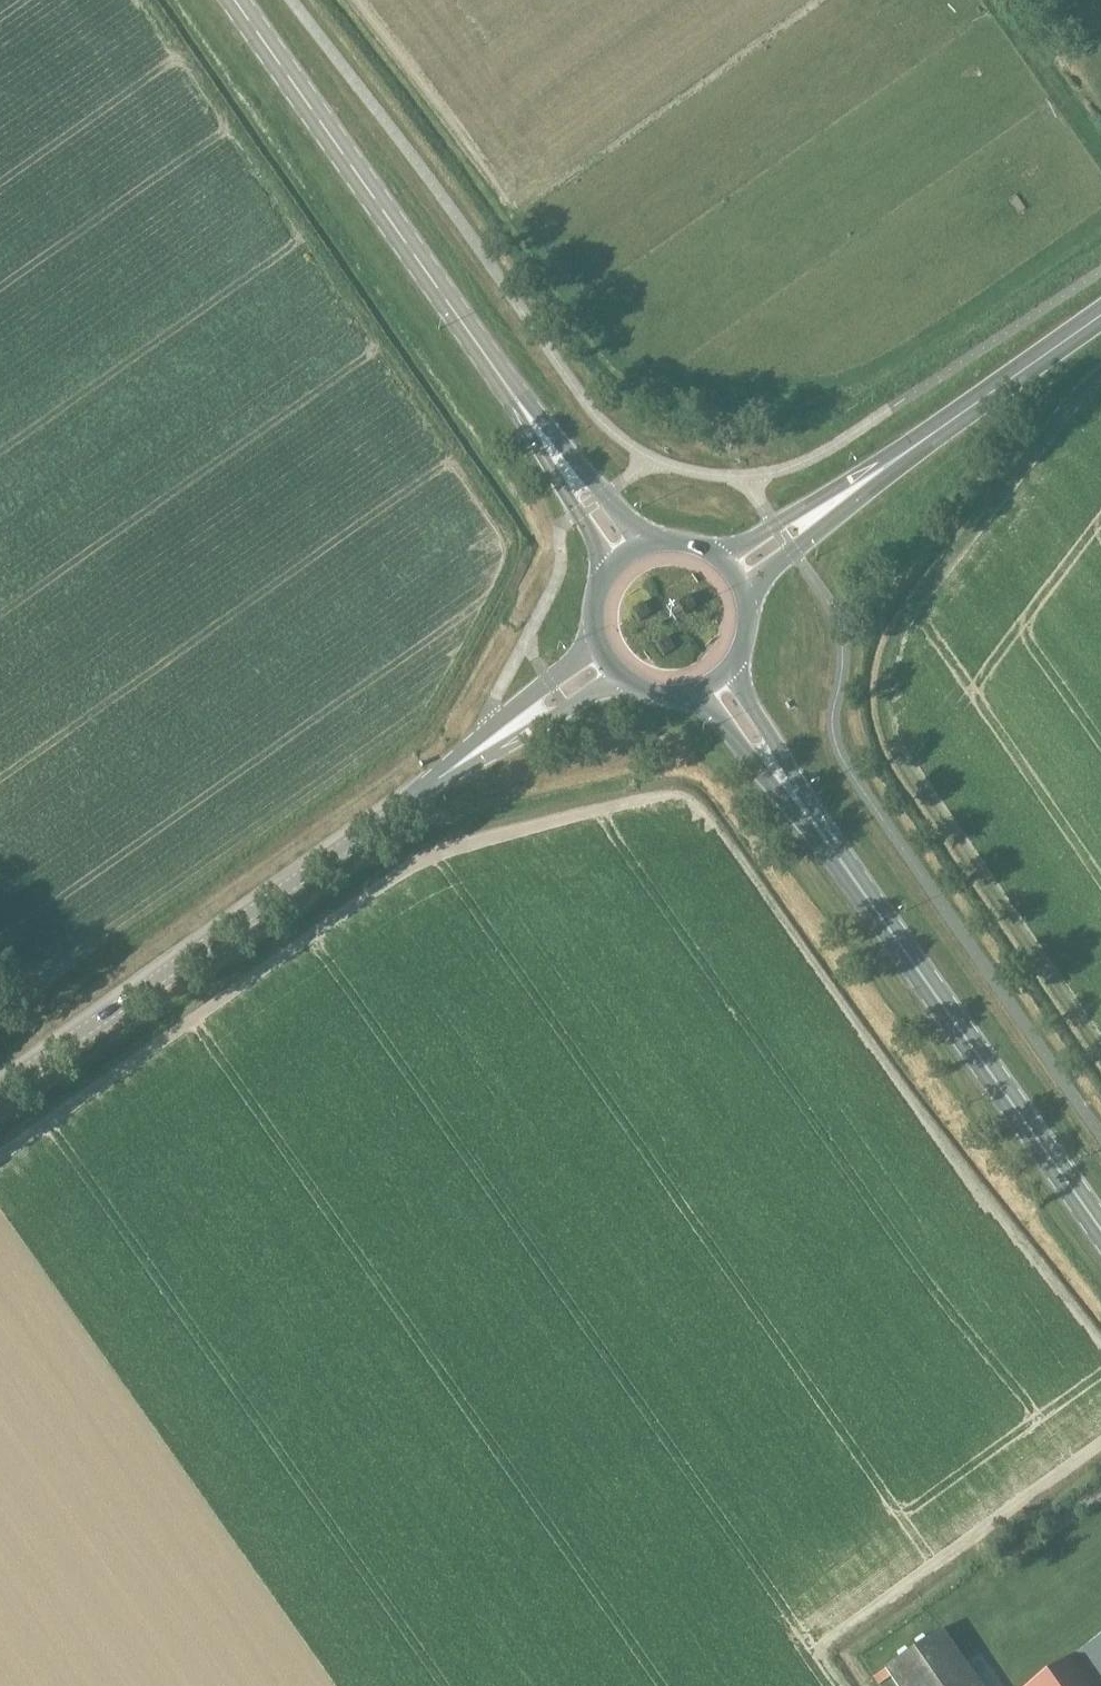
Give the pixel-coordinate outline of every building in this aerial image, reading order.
[(938,1629),(883,1668),(895,1685),(978,1685),(938,1629)] [(1029,1685),(1100,1685),(1100,1635),(1070,1657),(1029,1685)]
